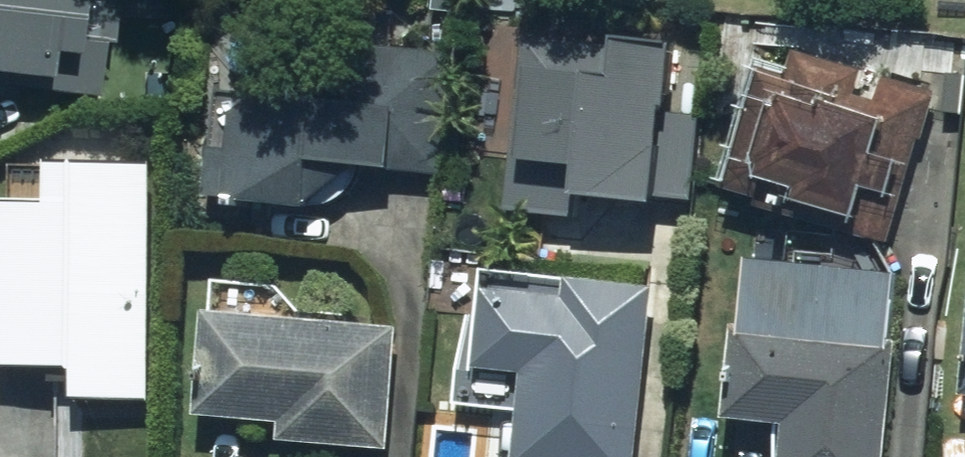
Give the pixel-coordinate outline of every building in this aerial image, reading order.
[(74,71),(77,42),(105,45),(106,36),(126,38),(130,1),(121,0),(0,0),(0,63),(74,71)] [(591,21),(533,18),(525,205),(595,208),(596,186),(697,190),(704,13),(640,11),(638,53),(590,51),(591,21)] [(242,67),(243,70),(237,70),(228,186),(251,188),(250,199),(337,205),(341,156),(414,161),(413,170),(454,173),(463,46),(422,44),(419,83),(292,74),(294,71),(295,68),(295,65),(296,62),(296,59),(295,56),(294,53),(293,50),(292,47),(290,45),(288,42),(286,40),(284,38),(281,37),(278,35),(275,34),(272,34),(269,34),(266,34),(263,34),(260,35),(257,36),(254,38),(252,39),(250,42),(247,44),(246,46),(244,49),(243,52),(242,55),(242,58),(242,61),(242,64),(242,67)] [(809,61),(786,54),(752,175),(782,183),(778,198),(811,207),(811,209),(909,237),(951,89),(899,74),(893,96),(876,92),(884,62),(815,42),(809,61)] [(47,154),(44,198),(0,196),(0,362),(63,365),(61,399),(138,403),(151,159),(47,154)] [(775,250),(771,319),(759,319),(754,414),(806,417),(803,456),(905,456),(916,258),(775,250)] [(487,278),(474,400),(541,404),(538,456),(662,456),(673,270),(592,266),(591,284),(487,278)] [(416,322),(228,303),(218,406),(306,415),(304,436),(403,447),(416,322)]
